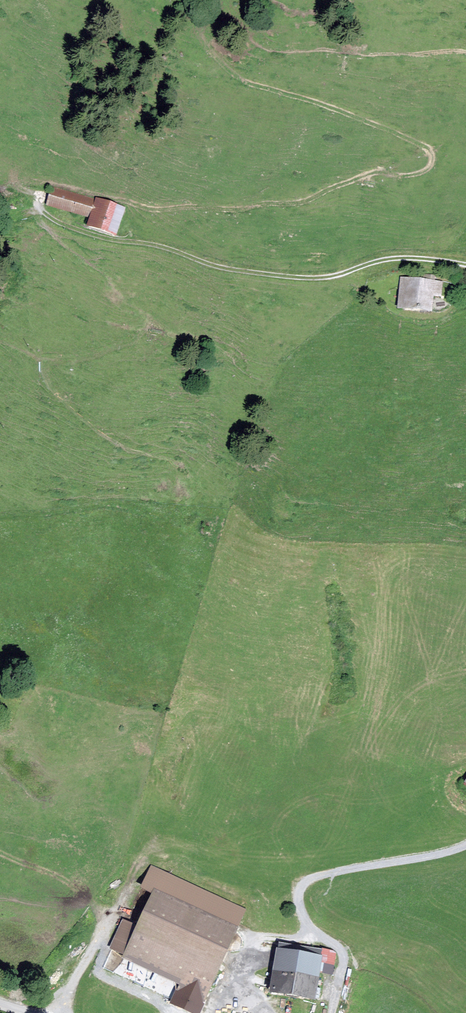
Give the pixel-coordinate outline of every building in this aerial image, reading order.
[(115,232),(123,206),(98,198),(97,202),(53,188),(48,204),(91,217),(89,224),(115,232)] [(441,282),(403,278),(400,305),(431,309),(433,293),(440,294),(441,282)] [(243,909),(150,868),(142,885),(156,891),(140,929),(124,922),(104,966),(174,996),(172,1001),(197,1012),(243,909)] [(280,949),(277,949),(271,990),(314,996),(320,957),(318,957),(320,949),(281,943),(280,949)]
